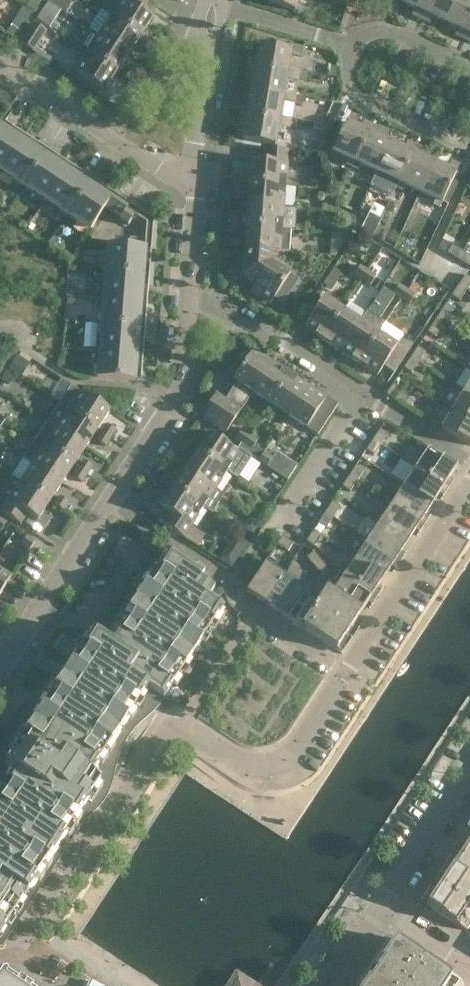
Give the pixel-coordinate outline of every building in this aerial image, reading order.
[(20,2),(34,11),(41,0),(21,0),(20,2)] [(48,2),(60,9),(62,11),(65,13),(73,0),(49,0),(48,2)] [(100,11),(110,17),(140,37),(152,18),(142,11),(149,1),(147,0),(107,0),(100,11)] [(264,1),(295,12),(299,0),(264,0),(264,1)] [(401,2),(415,8),(412,15),(421,19),(429,0),(402,0),(401,2)] [(421,19),(430,23),(433,16),(446,22),(456,0),(429,0),(421,19)] [(446,22),(458,28),(455,35),(464,39),(469,27),(469,0),(456,0),(446,22)] [(48,2),(36,20),(48,28),(60,9),(48,2)] [(100,11),(89,29),(98,35),(128,54),(140,37),(110,17),(100,11)] [(21,43),(33,51),(46,31),(34,23),(21,43)] [(11,25),(6,33),(15,39),(20,31),(11,25)] [(128,54),(98,35),(89,29),(88,28),(76,46),(86,53),(116,73),(128,54)] [(148,54),(154,45),(145,40),(139,48),(148,54)] [(287,74),(288,69),(290,55),(302,57),(304,48),(292,45),(291,50),(259,44),(257,59),(249,58),(248,67),(287,74)] [(86,53),(74,71),(104,91),(116,73),(86,53)] [(121,76),(130,82),(135,73),(126,67),(121,76)] [(300,71),(288,69),(287,74),(248,67),(246,77),(253,78),(251,92),(283,98),(284,93),(286,79),(298,81),(300,71)] [(241,105),(240,115),(279,121),(280,116),(282,102),(294,104),(302,106),(304,96),(296,95),(284,93),(283,98),(251,92),(248,106),(241,105)] [(292,118),(280,116),(279,121),(240,115),(238,124),(245,125),(243,140),(275,146),(278,126),(290,128),(292,118)] [(10,131),(15,123),(4,116),(0,123),(0,171),(1,172),(22,139),(10,131)] [(352,167),(355,162),(372,125),(364,121),(360,128),(346,122),(332,151),(349,159),(346,165),(352,167)] [(372,125),(355,162),(352,167),(358,170),(360,164),(376,172),(390,142),(376,136),(380,128),(372,125)] [(49,146),(40,140),(35,148),(22,139),(1,172),(23,186),(49,146)] [(396,187),(398,182),(415,145),(407,141),(404,149),(390,142),(376,172),(392,179),(390,185),(396,187)] [(415,145),(398,182),(396,187),(401,190),(404,185),(420,192),(434,162),(420,156),(423,148),(415,145)] [(66,168),(54,160),(59,152),(49,146),(23,186),(45,201),(66,168)] [(285,187),(288,151),(264,149),(263,162),(251,161),(250,183),(249,184),(285,187)] [(420,192),(436,199),(433,205),(440,208),(459,165),(451,161),(447,169),(434,162),(420,192)] [(93,175),(84,169),(79,177),(66,168),(45,201),(67,215),(93,175)] [(110,197),(98,189),(103,181),(93,175),(67,215),(90,230),(104,208),(111,197),(110,197)] [(234,182),(233,192),(249,193),(248,205),(284,208),(285,187),(249,184),(250,183),(234,182)] [(146,249),(155,249),(157,217),(154,215),(152,219),(148,216),(151,213),(131,200),(129,204),(124,200),(126,196),(115,189),(110,197),(111,197),(104,208),(120,219),(124,213),(142,225),(140,247),(146,247),(146,249)] [(282,230),(284,208),(248,205),(247,217),(231,216),(230,226),(282,230)] [(245,236),(244,249),(272,251),(288,252),(290,231),(282,230),(230,226),(229,235),(245,236)] [(379,226),(374,236),(380,240),(385,229),(379,226)] [(153,273),(154,264),(145,263),(146,249),(146,247),(140,247),(107,244),(105,269),(153,273)] [(458,260),(462,252),(451,245),(447,254),(458,260)] [(244,249),(242,276),(255,285),(251,292),(270,304),(275,297),(283,303),(298,280),(290,274),(271,262),(272,251),(244,249)] [(469,266),(469,264),(469,256),(462,252),(458,260),(469,266)] [(352,276),(361,282),(366,273),(358,267),(352,276)] [(142,300),(143,286),(152,287),(153,273),(105,269),(103,297),(142,300)] [(375,278),(366,273),(361,282),(369,287),(375,278)] [(466,291),(469,285),(469,278),(465,275),(458,286),(466,291)] [(392,295),(400,300),(406,292),(398,286),(392,295)] [(466,291),(458,286),(451,296),(459,301),(466,291)] [(414,297),(406,292),(400,300),(409,306),(414,297)] [(149,328),(150,317),(141,316),(142,300),(103,297),(101,324),(149,328)] [(342,309),(324,297),(304,327),(323,339),(342,309)] [(360,321),(342,309),(323,339),(341,351),(360,321)] [(441,311),(434,322),(442,327),(449,316),(441,311)] [(379,333),(384,325),(366,313),(360,321),(341,351),(359,363),(379,333)] [(442,327),(434,322),(427,333),(435,338),(442,327)] [(138,354),(139,338),(148,339),(149,328),(101,324),(99,351),(138,354)] [(379,333),(359,363),(377,375),(384,366),(395,373),(414,345),(408,341),(398,344),(397,345),(379,333)] [(418,363),(425,353),(417,348),(410,358),(418,363)] [(271,361),(263,356),(253,349),(234,380),(237,382),(225,400),(216,394),(201,416),(226,433),(253,392),(252,391),(271,361)] [(97,378),(145,382),(146,369),(136,369),(138,354),(99,351),(97,378)] [(17,355),(7,369),(20,378),(29,363),(17,355)] [(411,374),(418,363),(410,358),(403,369),(411,374)] [(252,391),(253,392),(270,404),(290,374),(271,361),(252,391)] [(288,416),(308,385),(290,374),(270,404),(288,416)] [(393,384),(386,395),(394,400),(401,389),(393,384)] [(59,404),(67,410),(97,430),(110,411),(71,385),(59,404)] [(308,385),(288,416),(307,428),(318,435),(333,411),(322,404),(327,398),(308,385)] [(463,391),(452,409),(469,420),(469,395),(463,391)] [(9,398),(0,392),(0,408),(1,409),(9,398)] [(47,422),(55,428),(85,448),(97,430),(67,410),(59,404),(47,422)] [(441,428),(469,446),(469,420),(452,409),(441,428)] [(85,448),(55,428),(47,422),(35,440),(44,446),(74,466),(85,448)] [(111,438),(116,430),(107,424),(102,432),(111,438)] [(381,445),(388,434),(380,429),(373,440),(381,445)] [(236,439),(244,444),(250,436),(241,430),(236,439)] [(105,446),(111,438),(102,432),(97,440),(105,446)] [(235,451),(209,433),(197,452),(227,472),(236,478),(250,457),(237,448),(235,451)] [(192,449),(197,441),(189,435),(183,443),(192,449)] [(258,441),(250,436),(244,444),(252,450),(258,441)] [(74,466),(44,446),(35,440),(23,458),(32,464),(62,484),(74,466)] [(374,456),(381,445),(373,440),(366,450),(374,456)] [(192,449),(183,443),(178,451),(187,457),(192,449)] [(444,486),(451,476),(456,468),(428,449),(416,467),(444,486)] [(227,472),(197,452),(185,470),(215,490),(227,472)] [(267,466),(273,458),(264,452),(259,461),(267,466)] [(23,458),(11,476),(13,477),(20,482),(50,502),(62,484),(32,464),(23,458)] [(87,474),(92,466),(83,461),(78,469),(87,474)] [(357,481),(364,470),(356,465),(349,476),(357,481)] [(432,504),(437,497),(444,486),(416,467),(404,485),(432,504)] [(87,474),(78,469),(73,476),(82,482),(87,474)] [(224,496),(215,490),(185,470),(179,480),(165,471),(160,479),(173,488),(203,508),(212,514),(224,496)] [(349,476),(342,487),(350,492),(357,481),(349,476)] [(38,520),(50,502),(20,482),(13,477),(0,497),(0,511),(20,525),(28,514),(38,520)] [(420,522),(427,512),(432,504),(404,485),(392,503),(420,522)] [(184,538),(203,508),(173,488),(161,507),(171,513),(164,524),(184,538)] [(55,505),(63,510),(69,502),(60,496),(55,505)] [(333,518),(340,507),(332,502),(325,513),(333,518)] [(408,541),(413,533),(420,522),(392,503),(380,522),(408,541)] [(326,528),(333,518),(325,513),(318,523),(326,528)] [(396,559),(403,549),(408,541),(380,522),(368,540),(396,559)] [(313,531),(306,541),(314,546),(321,536),(313,531)] [(27,536),(21,545),(29,550),(35,541),(27,536)] [(293,543),(282,536),(277,544),(288,551),(293,543)] [(384,577),(389,569),(396,559),(368,540),(356,558),(384,577)] [(231,567),(239,555),(230,549),(224,551),(219,559),(231,567)] [(315,567),(322,561),(313,552),(306,558),(315,567)] [(92,632),(62,677),(61,678),(56,683),(53,686),(34,701),(25,708),(18,715),(16,717),(15,719),(13,722),(11,724),(10,727),(9,729),(9,732),(8,734),(8,737),(7,739),(7,742),(8,745),(8,747),(10,751),(11,754),(12,756),(15,759),(9,767),(14,771),(0,793),(0,933),(72,824),(66,820),(71,813),(73,813),(76,813),(80,813),(81,813),(84,812),(88,811),(91,810),(94,807),(97,805),(100,802),(103,797),(105,792),(108,787),(109,785),(110,782),(111,779),(111,777),(112,774),(113,771),(114,765),(114,759),(115,755),(116,752),(117,748),(118,745),(120,742),(122,738),(124,735),(126,733),(130,729),(134,725),(140,721),(144,718),(149,714),(151,712),(155,707),(159,703),(162,698),(163,698),(222,608),(208,599),(214,589),(200,580),(203,575),(196,570),(195,572),(166,553),(108,642),(92,632)] [(372,595),(379,585),(384,577),(356,558),(344,576),(372,595)] [(322,561),(315,567),(323,577),(330,571),(322,561)] [(265,562),(246,591),(264,603),(283,574),(265,562)] [(11,578),(0,571),(0,595),(11,578)] [(283,574),(264,603),(283,615),(302,587),(283,574)] [(344,576),(337,586),(331,582),(325,590),(360,613),(372,595),(344,576)] [(301,627),(320,599),(302,587),(283,615),(301,627)] [(336,650),(348,632),(360,613),(325,590),(320,599),(301,627),(336,650)] [(439,872),(432,883),(433,884),(432,885),(433,891),(435,892),(427,905),(466,931),(469,925),(469,825),(439,872)] [(363,985),(456,985),(459,982),(395,938),(363,985)] [(3,971),(0,975),(0,985),(26,985),(3,971)]
